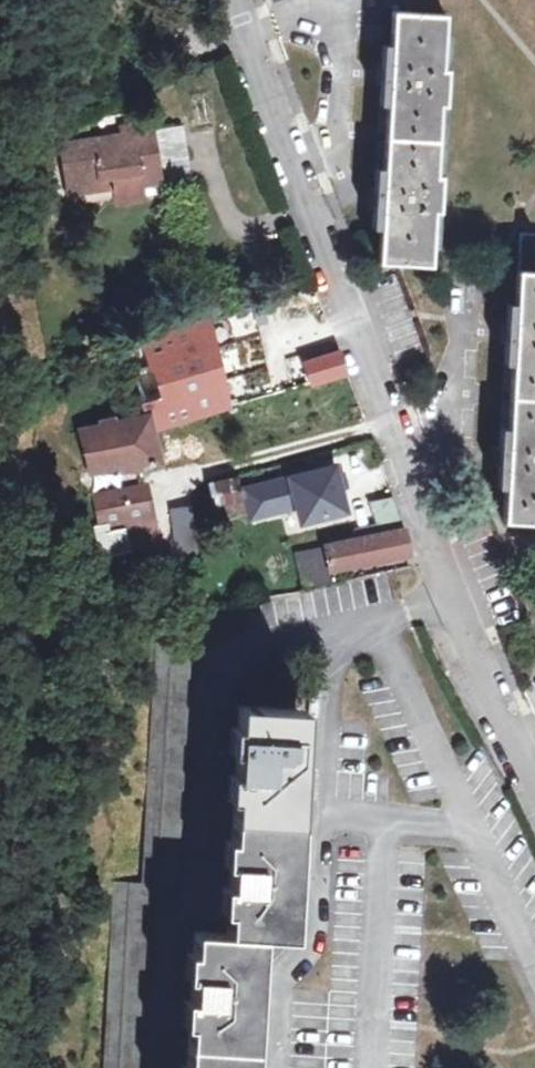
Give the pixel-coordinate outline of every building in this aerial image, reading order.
[(394,48),(385,48),(377,229),(383,230),(382,263),(434,265),(436,214),(441,214),(443,177),(438,176),(441,108),(446,107),(448,72),(443,71),(446,17),(396,13),(394,48)] [(120,196),(122,202),(123,203),(149,200),(147,187),(167,184),(192,182),(182,127),(68,147),(76,202),(120,196)] [(525,233),(522,271),(534,272),(534,234),(525,233)] [(522,271),(520,270),(517,305),(511,305),(498,486),(506,487),(503,521),(534,523),(534,272),(522,271)] [(156,416),(160,434),(238,409),(225,367),(268,355),(266,341),(280,338),(276,317),(279,315),(277,313),(132,350),(139,420),(156,416)] [(302,365),(309,389),(349,377),(342,353),(302,365)] [(92,478),(98,495),(151,488),(144,467),(163,464),(160,434),(156,416),(139,420),(79,434),(92,478)] [(340,464),(286,481),(251,490),(260,519),(298,511),(300,532),(353,520),(340,464)] [(201,514),(226,510),(221,482),(196,486),(201,514)] [(151,488),(98,496),(95,496),(103,524),(155,510),(151,488)] [(155,510),(103,524),(109,551),(141,542),(139,534),(155,525),(155,510)] [(226,510),(201,514),(181,518),(186,544),(231,536),(226,510)] [(301,588),(327,581),(324,568),(405,552),(398,522),(291,546),(301,588)] [(163,648),(161,672),(196,674),(197,650),(163,648)] [(196,674),(161,672),(145,887),(122,885),(109,1067),(141,1067),(155,887),(181,889),(196,674)] [(230,827),(295,832),(305,718),(240,712),(230,827)] [(295,832),(230,827),(222,937),(257,939),(287,942),(295,832)] [(180,1048),(248,1053),(257,939),(222,937),(189,935),(180,1048)] [(248,1053),(180,1048),(178,1067),(246,1067),(248,1053)]
